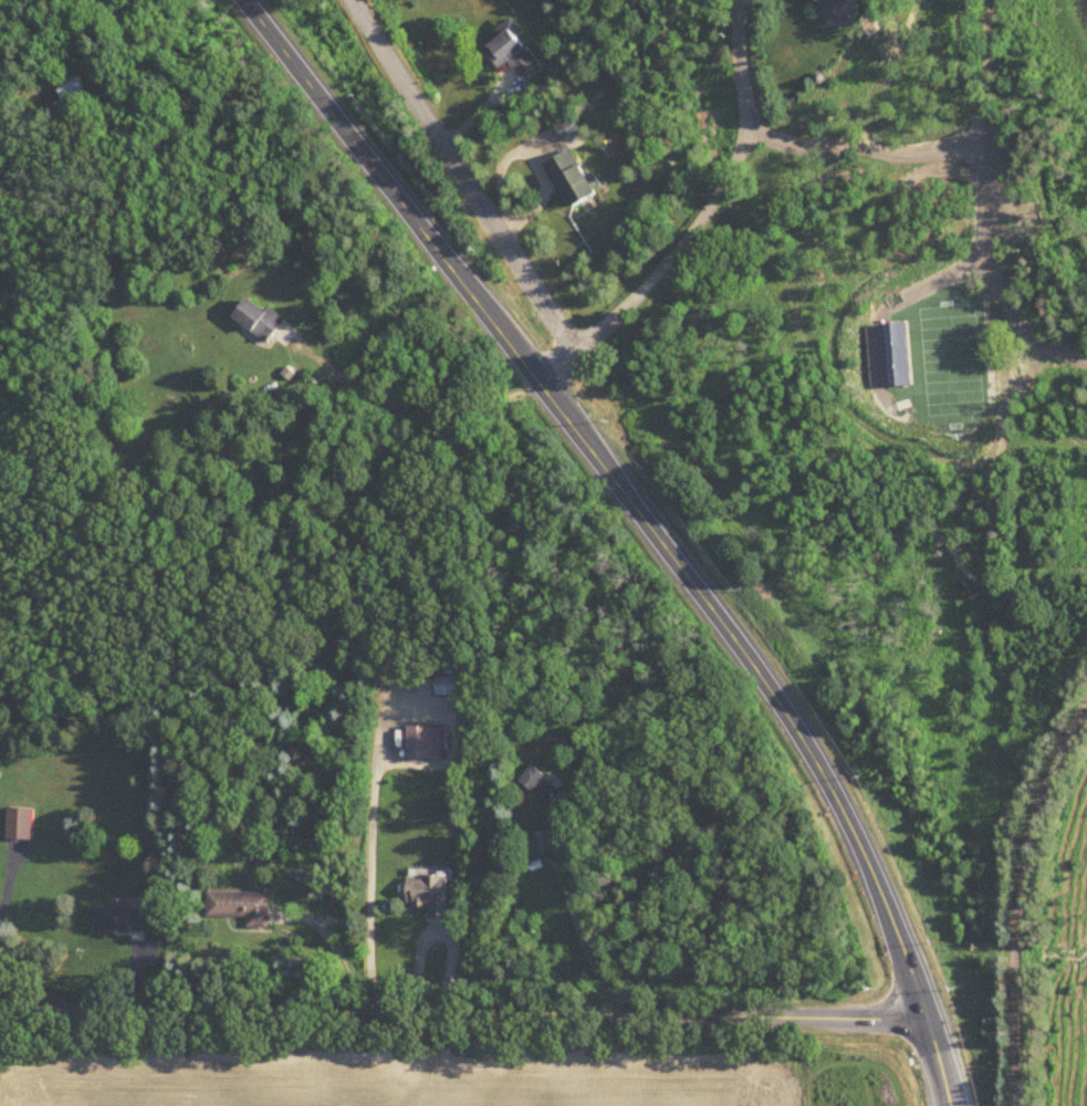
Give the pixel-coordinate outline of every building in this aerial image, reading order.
[(824,7),(856,20),(864,0),(827,0),(824,7)] [(481,44),(502,70),(510,64),(523,81),(541,66),(508,23),(481,44)] [(85,101),(82,77),(58,80),(61,104),(85,101)] [(567,143),(583,133),(573,117),(557,126),(567,143)] [(547,165),(572,210),(598,195),(573,150),(547,165)] [(286,322),(271,309),(266,314),(250,300),(235,318),(267,345),(286,322)] [(463,678),(436,678),(436,697),(463,697),(463,678)] [(408,761),(432,761),(432,729),(408,729),(408,761)] [(523,783),(550,802),(560,788),(533,770),(523,783)] [(33,841),(33,810),(8,810),(8,841),(33,841)] [(531,837),(535,855),(551,851),(546,833),(531,837)] [(430,908),(430,920),(449,920),(449,879),(408,879),(408,908),(430,908)] [(248,918),(248,929),(269,930),(269,894),(208,894),(208,918),(248,918)] [(150,932),(150,908),(96,908),(96,932),(150,932)]
